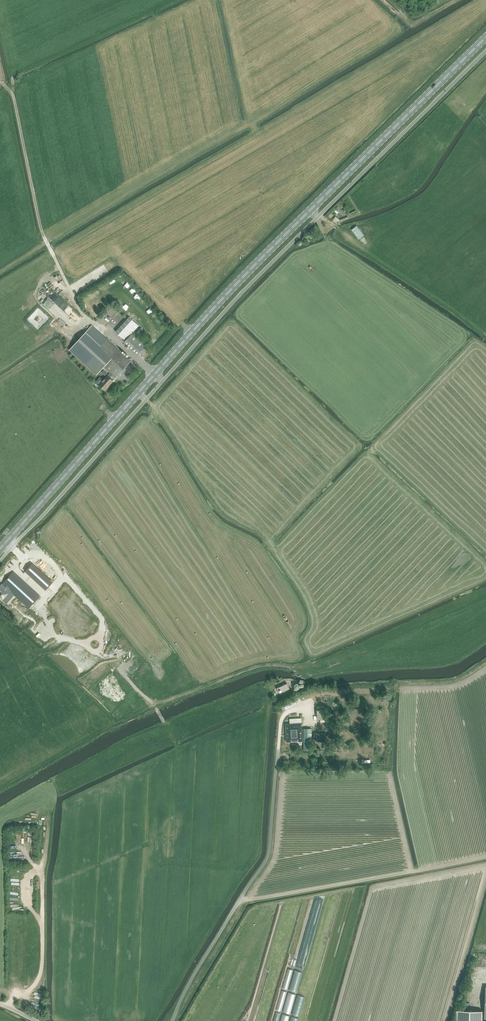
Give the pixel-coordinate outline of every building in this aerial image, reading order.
[(351,229),(357,239),(361,236),(355,226),(351,229)] [(125,340),(124,342),(138,354),(145,346),(132,333),(139,325),(129,317),(116,331),(125,340)] [(90,327),(70,349),(97,374),(104,367),(110,372),(107,376),(99,384),(105,390),(110,384),(113,381),(110,378),(113,375),(116,378),(123,369),(131,361),(106,339),(105,340),(90,327)] [(25,571),(46,590),(53,582),(32,563),(25,571)] [(7,578),(2,583),(29,608),(40,596),(13,572),(7,578)] [(3,600),(9,594),(0,586),(0,597),(3,600)] [(34,610),(27,617),(32,622),(39,614),(34,610)] [(277,688),(279,693),(289,689),(287,683),(277,688)] [(287,742),(289,742),(290,746),(295,746),(295,741),(303,741),(302,729),(301,723),(301,718),(292,719),(290,719),(290,724),(286,724),(287,742)] [(303,750),(311,750),(312,729),(304,729),(303,750)] [(326,733),(314,733),(314,739),(317,739),(317,742),(323,742),(323,739),(326,739),(326,733)] [(483,1011),(458,1010),(458,1020),(483,1020),(483,1011)]
